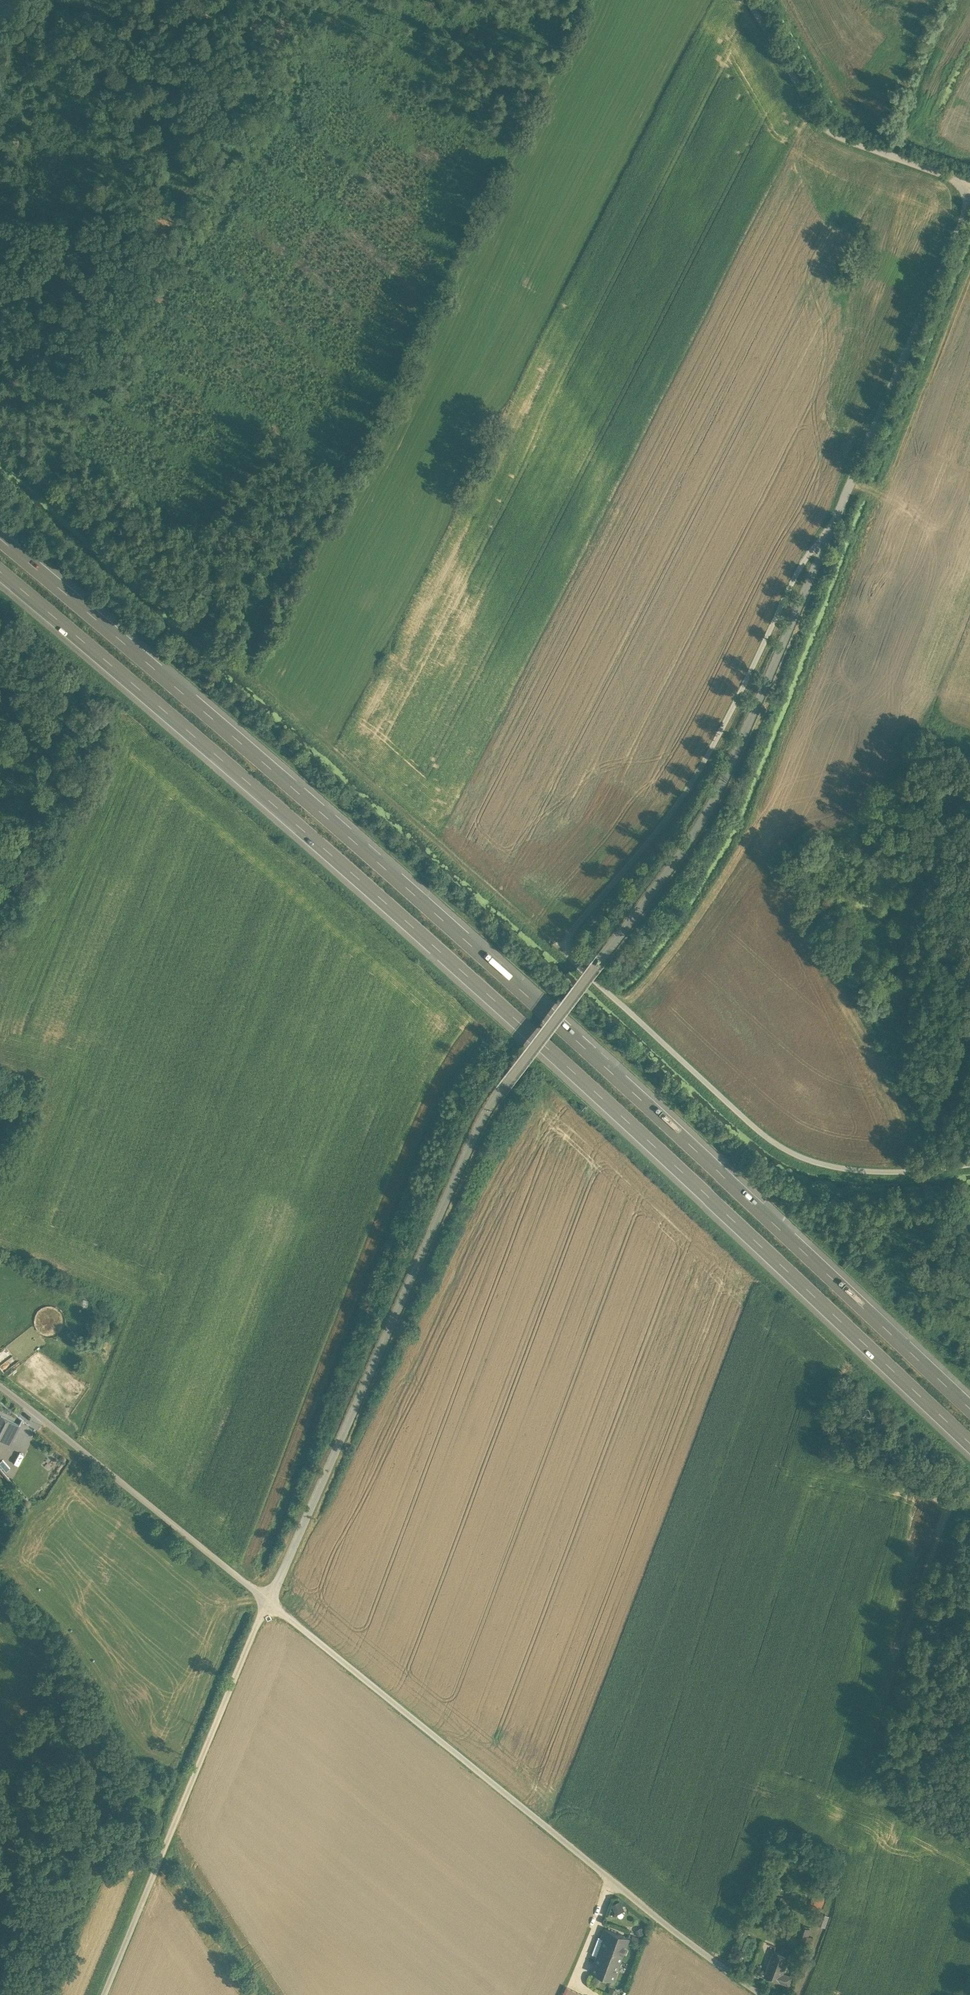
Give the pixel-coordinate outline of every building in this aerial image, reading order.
[(3,1438),(12,1421),(12,1420),(1,1415),(0,1417),(0,1444),(3,1438)] [(19,1424),(12,1421),(3,1438),(10,1442),(19,1424)] [(612,1903),(618,1912),(625,1909),(620,1899),(612,1903)] [(811,1928),(802,1925),(797,1938),(806,1942),(811,1928)] [(628,1936),(605,1927),(601,1937),(604,1938),(599,1952),(619,1959),(628,1936)] [(790,1955),(774,1949),(765,1975),(781,1980),(790,1984),(793,1975),(784,1972),(790,1955)] [(619,1959),(599,1952),(591,1971),(612,1979),(619,1959)] [(583,1994),(567,1986),(562,1994),(582,1994),(583,1994)]
